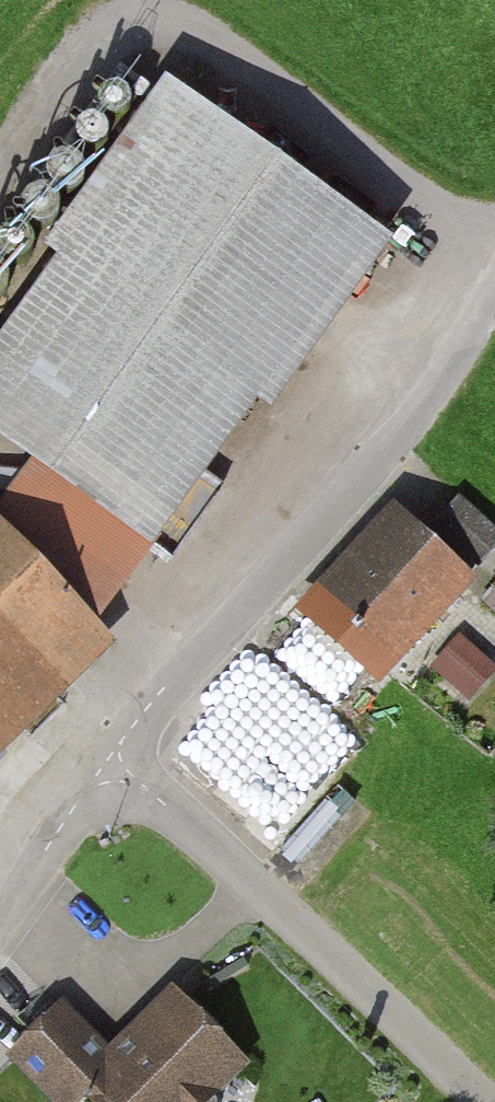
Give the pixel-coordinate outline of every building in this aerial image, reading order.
[(367,229),(137,75),(0,278),(0,457),(147,556),(367,229)] [(461,491),(434,523),(481,562),(494,544),(494,520),(461,491)] [(476,570),(397,498),(305,598),(384,670),(476,570)] [(91,637),(0,546),(0,728),(91,637)] [(480,597),(494,610),(494,578),(480,597)] [(461,631),(434,664),(470,695),(494,665),(494,659),(461,631)] [(251,1063),(172,981),(111,1039),(67,993),(5,1051),(53,1101),(80,1101),(88,1095),(95,1101),(210,1101),(251,1063)]
